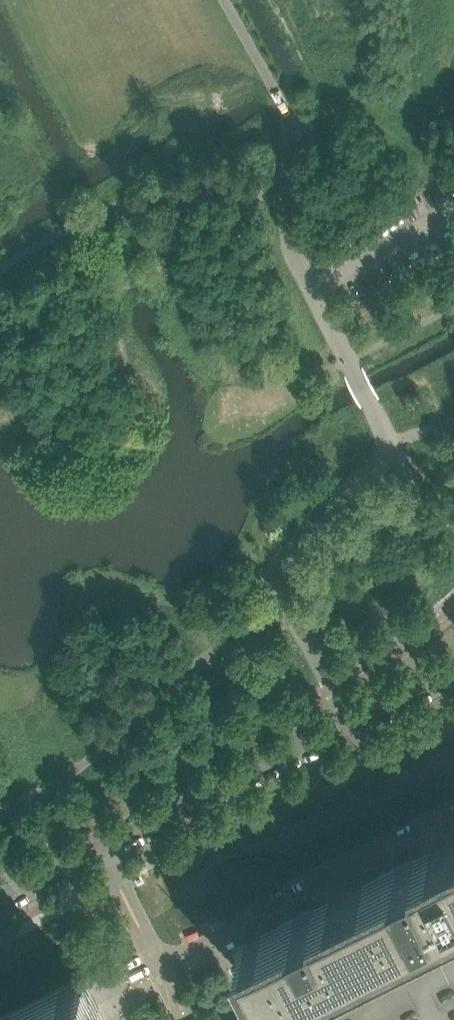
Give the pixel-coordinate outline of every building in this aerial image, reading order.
[(407,931),(453,908),(453,838),(238,944),(266,1001),(407,931)] [(409,936),(402,940),(398,932),(311,975),(333,1019),(453,1019),(453,904),(405,928),(407,931),(409,936)] [(85,975),(0,1017),(0,1019),(108,1019),(85,975)] [(218,1012),(202,1019),(222,1019),(218,1012)]
